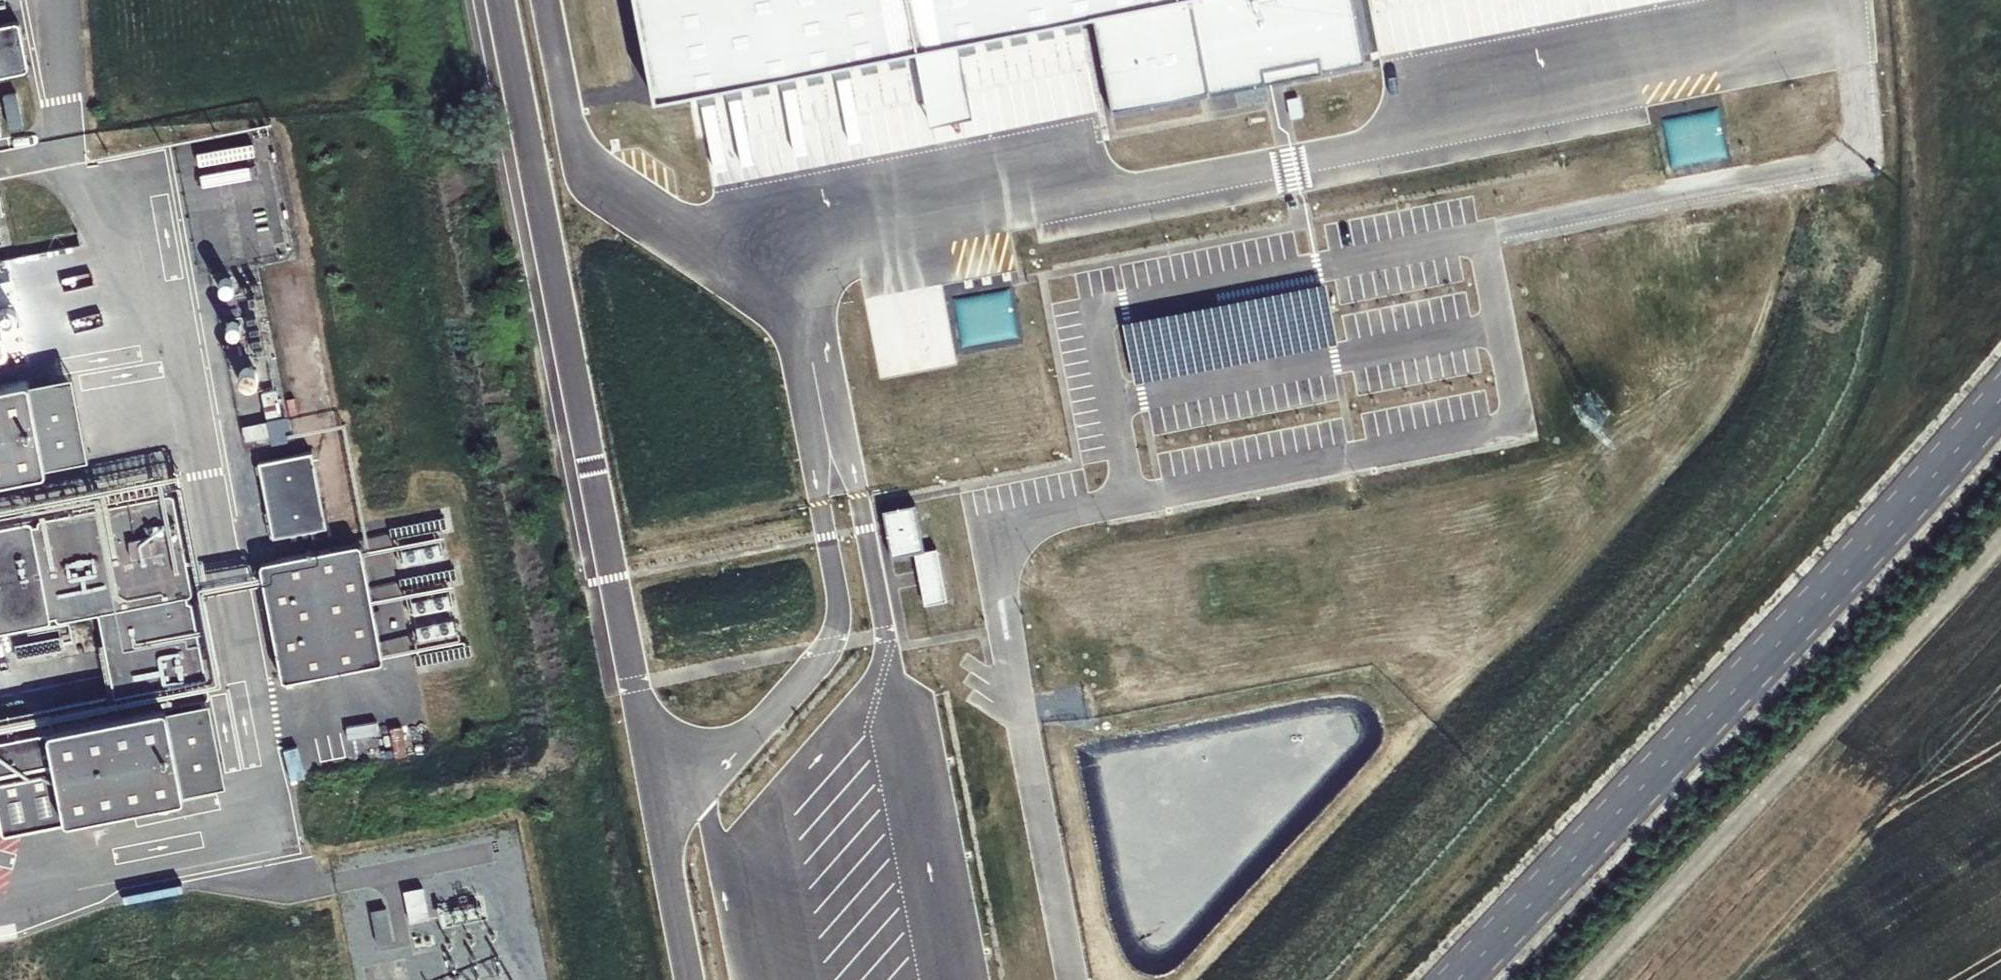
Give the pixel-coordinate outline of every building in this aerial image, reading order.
[(651,97),(1089,10),(1110,115),(1367,64),(1355,0),(632,0),(651,97)] [(31,28),(0,34),(0,150),(13,147),(2,90),(41,85),(31,28)] [(73,478),(58,386),(17,394),(34,485),(73,478)] [(17,394),(0,397),(0,491),(34,485),(17,394)] [(196,706),(178,611),(182,611),(164,511),(0,541),(0,646),(89,630),(108,730),(0,749),(0,845),(163,815),(156,722),(197,714),(196,706)] [(383,668),(362,548),(260,564),(282,684),(383,668)] [(214,805),(197,714),(156,722),(163,815),(214,805)] [(423,885),(403,888),(408,920),(428,917),(423,885)]
